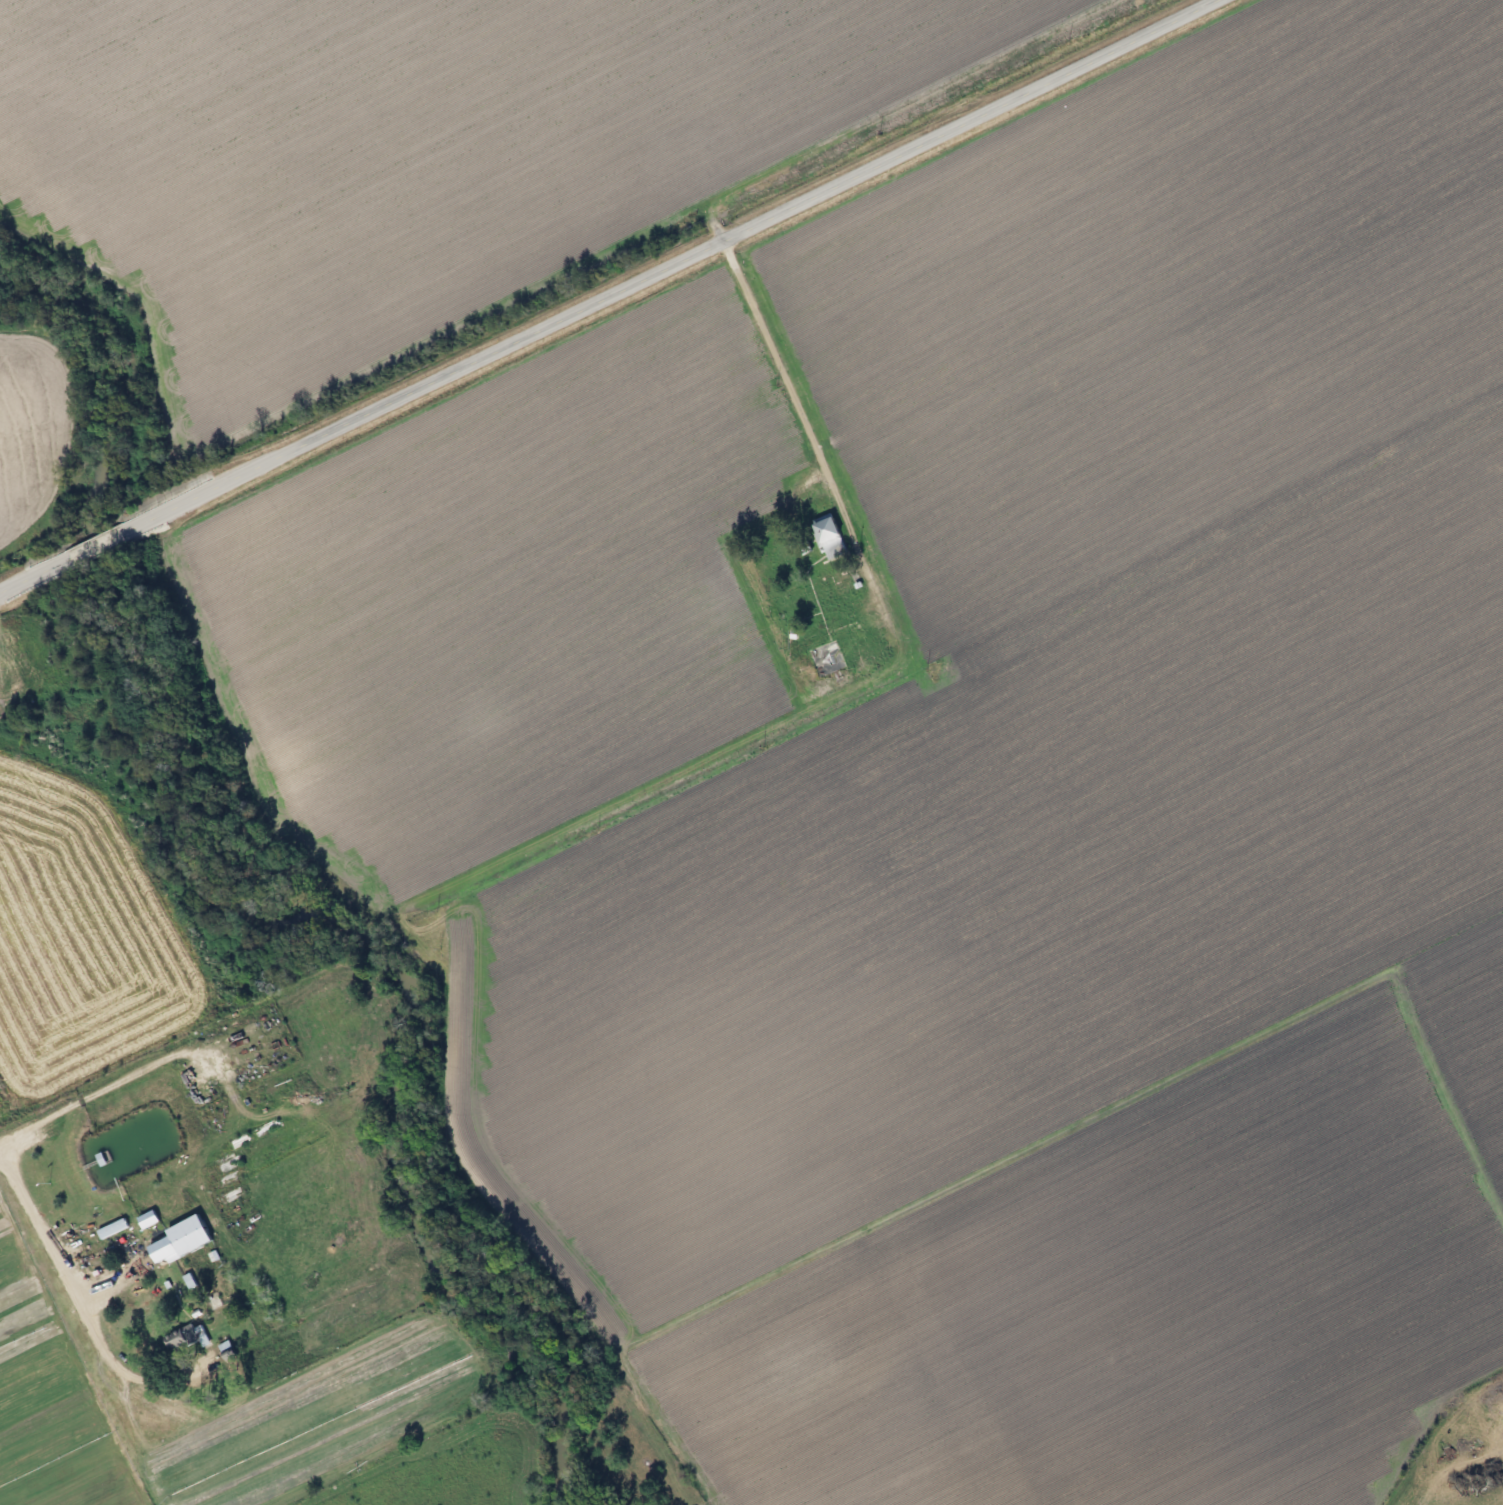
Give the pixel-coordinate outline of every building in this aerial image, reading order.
[(818,561),(840,555),(829,514),(807,519),(818,561)] [(90,1154),(93,1165),(106,1162),(102,1151),(90,1154)] [(157,1229),(161,1237),(140,1246),(149,1267),(205,1241),(192,1214),(157,1229)]
